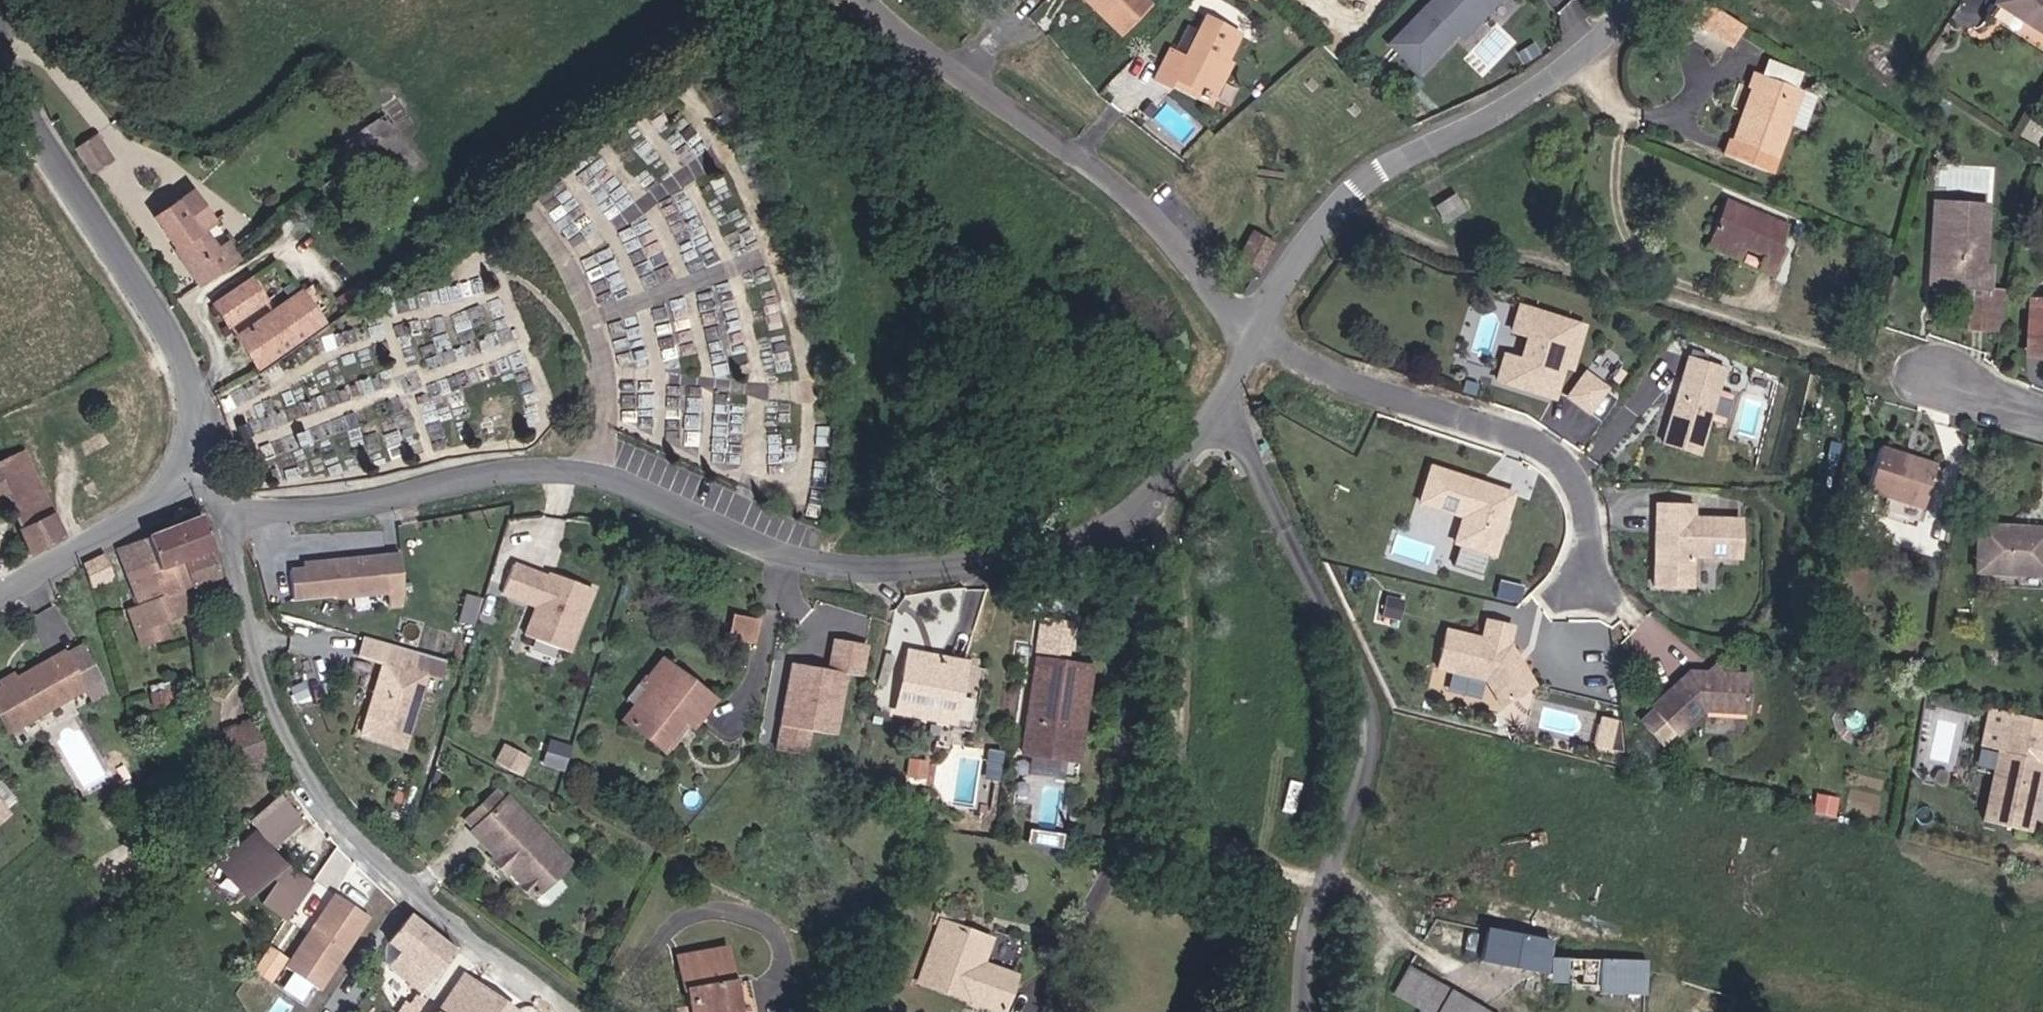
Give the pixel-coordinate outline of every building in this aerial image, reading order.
[(1151,6),(1144,0),(1084,0),(1120,36),(1151,6)] [(1388,44),(1416,71),(1447,38),(1451,42),(1492,0),(1431,0),(1388,44)] [(1994,3),(2042,35),(2042,0),(1996,0),(1994,3)] [(1703,1),(1691,20),(1733,48),(1745,29),(1703,1)] [(1211,100),(1230,63),(1226,61),(1240,34),(1205,16),(1197,31),(1187,25),(1173,52),(1169,49),(1153,80),(1167,88),(1169,84),(1172,79),(1211,100)] [(1796,89),(1802,73),(1767,59),(1760,76),(1796,89)] [(1789,124),(1801,91),(1796,89),(1760,76),(1753,73),(1747,88),(1748,88),(1750,90),(1754,91),(1745,116),(1741,115),(1732,141),(1728,139),(1723,155),(1770,174),(1789,124)] [(1211,100),(1172,79),(1169,84),(1209,106),(1211,100)] [(1745,116),(1754,91),(1750,90),(1741,115),(1745,116)] [(1799,127),(1811,94),(1801,91),(1789,124),(1799,127)] [(404,147),(383,117),(368,128),(380,143),(391,157),(404,147)] [(380,143),(368,128),(348,144),(359,159),(380,143)] [(111,161),(94,135),(74,148),(92,174),(111,161)] [(391,157),(380,143),(359,159),(369,172),(391,157)] [(379,186),(414,161),(404,147),(391,157),(369,172),(379,186)] [(217,251),(202,229),(212,222),(191,192),(155,218),(191,270),(217,251)] [(1443,224),(1465,211),(1454,193),(1432,207),(1443,224)] [(1741,214),(1744,206),(1726,199),(1722,206),(1741,214)] [(1984,266),(1988,206),(1938,202),(1934,262),(1928,262),(1927,286),(1991,289),(1992,266),(1984,266)] [(1934,262),(1938,202),(1932,202),(1928,262),(1934,262)] [(1779,248),(1789,225),(1744,206),(1741,214),(1722,206),(1709,238),(1742,252),(1743,248),(1764,257),(1762,263),(1777,270),(1785,250),(1779,248)] [(1259,272),(1274,244),(1251,231),(1236,259),(1259,272)] [(1742,252),(1709,238),(1706,246),(1739,260),(1742,252)] [(238,260),(228,245),(217,251),(228,266),(238,260)] [(228,266),(217,251),(191,270),(201,285),(228,266)] [(1777,270),(1762,263),(1759,270),(1774,276),(1777,270)] [(265,301),(250,278),(214,304),(229,326),(265,301)] [(371,294),(362,282),(351,291),(359,303),(371,294)] [(347,312),(359,303),(351,291),(338,299),(347,312)] [(322,323),(300,292),(272,312),(293,344),(322,323)] [(2000,332),(2007,294),(1969,292),(1967,329),(2000,332)] [(2041,336),(2040,356),(2042,356),(2042,301),(2029,300),(2026,335),(2041,336)] [(1500,354),(1493,379),(1549,395),(1556,371),(1550,369),(1552,362),(1558,364),(1566,367),(1579,325),(1515,305),(1508,329),(1523,334),(1515,359),(1500,354)] [(293,344),(272,312),(237,337),(259,368),(293,344)] [(1515,353),(1521,335),(1507,330),(1501,348),(1515,353)] [(2041,336),(2026,335),(2026,355),(2040,356),(2041,336)] [(1692,358),(1685,377),(1721,390),(1728,371),(1692,358)] [(1585,410),(1601,387),(1581,372),(1565,396),(1585,410)] [(1685,377),(1662,442),(1698,455),(1721,390),(1685,377)] [(1922,509),(1935,465),(1878,447),(1864,491),(1922,509)] [(22,450),(0,460),(0,500),(4,498),(30,555),(62,538),(22,450)] [(1474,482),(1425,466),(1413,500),(1456,514),(1447,541),(1485,553),(1505,493),(1487,487),(1485,491),(1477,487),(1474,482)] [(1485,491),(1487,487),(1474,482),(1477,487),(1485,491)] [(1693,505),(1654,503),(1652,549),(1656,549),(1656,559),(1652,564),(1651,584),(1690,586),(1691,555),(1740,557),(1741,518),(1692,517),(1693,505)] [(212,550),(200,516),(145,537),(154,562),(156,569),(180,561),(208,551),(212,550)] [(1977,526),(1975,571),(2042,575),(2042,530),(1977,526)] [(154,562),(145,537),(116,548),(125,573),(154,562)] [(223,591),(208,551),(180,561),(189,586),(179,590),(185,607),(223,591)] [(111,575),(103,553),(82,563),(85,570),(91,588),(109,581),(111,575)] [(404,593),(400,555),(305,564),(305,569),(290,571),(293,599),(336,595),(336,597),(388,592),(389,606),(402,604),(404,593)] [(156,569),(154,562),(125,573),(138,605),(128,609),(141,644),(165,635),(159,621),(186,611),(185,607),(179,590),(189,586),(180,561),(156,569)] [(596,594),(515,563),(503,595),(539,609),(528,636),(573,653),(596,594)] [(1508,602),(1511,587),(1492,582),(1488,597),(1508,602)] [(1379,594),(1374,613),(1393,618),(1397,599),(1379,594)] [(754,643),(758,619),(734,615),(729,639),(754,643)] [(1477,678),(1493,704),(1526,684),(1502,644),(1501,644),(1505,625),(1478,619),(1474,637),(1438,629),(1429,666),(1477,678)] [(1039,620),(1035,653),(1061,657),(1066,623),(1039,620)] [(873,648),(834,640),(828,669),(791,662),(775,750),(810,757),(814,733),(841,738),(852,679),(867,679),(873,648)] [(83,644),(66,654),(86,688),(103,678),(83,644)] [(416,673),(421,657),(396,649),(391,665),(416,673)] [(86,688),(66,654),(64,651),(0,687),(0,723),(6,733),(86,688)] [(949,722),(961,663),(907,653),(895,711),(949,722)] [(1061,657),(1035,653),(1020,756),(1069,763),(1081,671),(1060,668),(1061,657)] [(711,700),(660,660),(646,678),(644,676),(637,685),(645,690),(632,706),(622,720),(659,749),(682,720),(689,725),(690,727),(711,700)] [(402,746),(424,675),(416,673),(391,665),(383,662),(361,734),(402,746)] [(1713,666),(1706,672),(1709,677),(1715,677),(1719,673),(1713,666)] [(1687,671),(1650,706),(1674,733),(1701,710),(1747,712),(1749,674),(1719,673),(1715,677),(1709,677),(1706,672),(1687,671)] [(103,678),(86,688),(92,700),(107,691),(103,678)] [(632,706),(645,690),(637,685),(625,701),(632,706)] [(2037,716),(2015,711),(1996,706),(1986,744),(2005,749),(1987,818),(2031,829),(2042,784),(2042,780),(2037,779),(2041,763),(2042,764),(2042,718),(2037,716)] [(1612,731),(1615,722),(1601,718),(1598,727),(1612,731)] [(665,754),(689,725),(682,720),(659,749),(665,754)] [(267,759),(253,721),(221,734),(235,771),(267,759)] [(1607,751),(1612,731),(1598,727),(1592,747),(1607,751)] [(526,758),(504,746),(495,763),(517,775),(526,758)] [(474,829),(503,800),(495,792),(465,820),(474,829)] [(303,827),(276,795),(251,818),(250,818),(277,850),(303,827)] [(569,863),(507,797),(503,800),(474,829),(470,832),(493,856),(490,859),(505,875),(508,872),(532,897),(569,863)] [(13,816),(0,801),(0,827),(13,816)] [(1059,835),(1026,831),(1024,842),(1058,848),(1059,835)] [(263,903),(287,918),(310,883),(280,863),(257,837),(224,865),(247,892),(269,874),(278,880),(263,903)] [(557,874),(539,894),(549,902),(567,883),(557,874)] [(371,919),(335,895),(287,968),(323,992),(371,919)] [(962,920),(937,911),(932,924),(938,926),(939,922),(959,929),(962,920)] [(452,950),(408,915),(387,942),(400,952),(389,967),(419,991),(452,950)] [(959,929),(939,922),(938,926),(918,981),(997,1011),(1007,985),(966,969),(978,936),(959,929)] [(1543,973),(1550,941),(1487,929),(1481,961),(1543,973)] [(1011,975),(979,963),(988,940),(978,936),(966,969),(1007,985),(1011,975)] [(676,957),(682,990),(685,989),(689,1007),(689,1011),(753,1011),(747,979),(730,982),(723,947),(676,957)] [(1594,987),(1596,960),(1548,959),(1548,975),(1567,976),(1567,985),(1594,987)] [(1408,965),(1392,993),(1419,1009),(1417,1011),(1490,1011),(1408,965)] [(514,1010),(463,977),(440,1011),(513,1011),(514,1010)]
